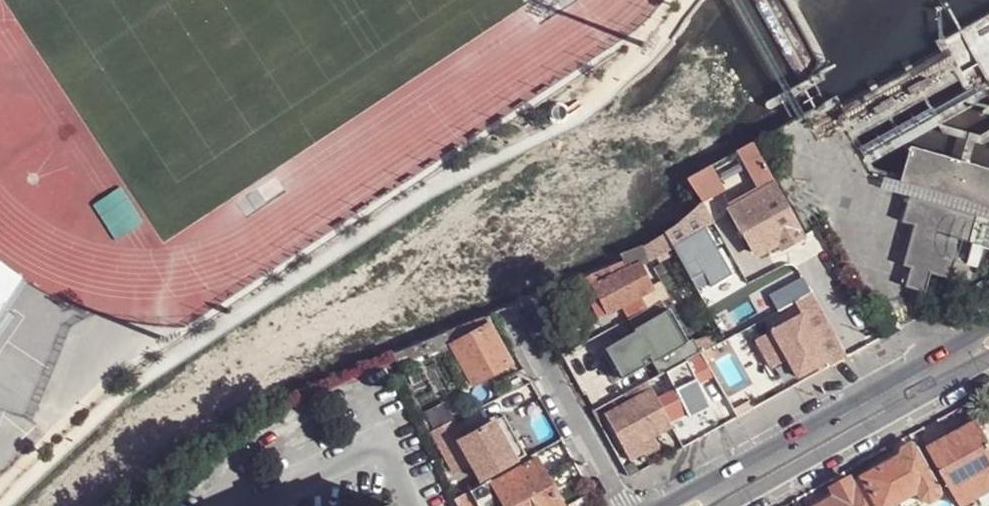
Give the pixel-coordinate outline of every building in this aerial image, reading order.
[(951,52),(950,53),(941,38),(934,42),(939,53),(927,60),(911,69),(910,67),(903,70),(905,73),(892,80),(877,89),(875,86),(874,87),(869,89),(870,92),(855,100),(845,106),(844,105),(841,106),(835,99),(825,104),(822,104),(805,114),(802,115),(762,138),(751,140),(755,147),(810,117),(820,134),(839,123),(850,140),(871,129),(888,120),(890,119),(908,109),(923,101),(925,99),(943,89),(960,80),(966,91),(969,89),(971,88),(951,52)] [(796,95),(822,81),(822,80),(823,76),(819,74),(804,82),(802,84),(791,89),(768,102),(765,104),(765,108),(768,111),(792,98),(796,95)] [(861,150),(863,153),(880,143),(916,123),(951,104),(971,92),(969,89),(966,91),(964,92),(963,92),(949,100),(931,110),(929,111),(914,119),(896,130),(894,131),(878,140),(861,150)] [(929,111),(931,110),(925,99),(923,101),(929,111)] [(556,108),(552,111),(551,115),(553,120),(558,122),(563,121),(566,116),(565,111),(561,107),(556,108)] [(888,120),(894,131),(896,130),(890,119),(888,120)] [(737,154),(758,191),(774,183),(752,145),(737,154)] [(899,183),(988,208),(988,170),(909,147),(904,166),(900,178),(899,183)] [(725,192),(712,170),(690,182),(703,204),(725,192)] [(883,177),(879,190),(907,198),(988,222),(988,208),(899,183),(883,177)] [(742,200),(727,210),(738,231),(743,229),(759,256),(778,245),(772,236),(796,222),(774,183),(758,191),(742,200)] [(907,198),(900,222),(912,225),(900,266),(908,268),(902,287),(922,294),(928,273),(947,279),(961,271),(964,272),(966,266),(974,268),(980,249),(988,252),(988,222),(907,198)] [(695,213),(705,230),(714,224),(703,204),(695,213)] [(675,248),(681,259),(697,287),(728,269),(705,230),(695,213),(687,221),(668,235),(675,248)] [(796,222),(772,236),(778,245),(780,250),(804,237),(796,222)] [(675,248),(668,235),(643,248),(648,260),(675,248)] [(622,305),(639,296),(646,309),(669,297),(660,281),(651,285),(639,265),(648,260),(643,248),(634,251),(624,255),(625,261),(624,261),(626,269),(593,284),(594,286),(607,313),(622,305)] [(29,282),(0,260),(0,330),(29,282)] [(809,291),(801,275),(769,293),(777,307),(809,291)] [(607,313),(594,286),(584,291),(596,317),(607,313)] [(810,293),(793,302),(799,315),(770,332),(797,379),(827,362),(830,367),(847,357),(840,346),(816,303),(810,293)] [(639,296),(622,305),(628,318),(646,309),(639,296)] [(685,343),(665,310),(634,328),(635,330),(604,348),(622,378),(685,343)] [(483,318),(445,333),(451,343),(486,325),(483,318)] [(451,343),(450,345),(472,383),(509,363),(488,324),(486,325),(451,343)] [(752,324),(739,331),(746,345),(759,337),(752,324)] [(735,333),(725,339),(730,347),(740,341),(735,333)] [(423,341),(409,347),(411,351),(413,356),(427,351),(423,341)] [(740,341),(730,347),(733,353),(743,347),(740,341)] [(644,439),(669,426),(657,405),(646,382),(638,387),(642,394),(605,414),(624,449),(644,439)] [(445,403),(425,413),(434,430),(452,421),(454,420),(445,403)] [(460,439),(457,440),(469,463),(478,479),(523,454),(502,415),(460,439)] [(928,449),(961,505),(964,505),(988,492),(983,482),(988,479),(988,442),(977,421),(963,429),(928,449)] [(644,439),(624,449),(629,459),(649,449),(674,436),(669,426),(644,439)] [(452,472),(469,463),(457,440),(460,439),(455,430),(437,439),(435,440),(452,472)] [(880,505),(893,505),(919,492),(923,500),(941,490),(918,448),(864,478),(880,505)] [(490,482),(504,505),(562,505),(535,458),(490,482)] [(863,486),(857,489),(856,487),(852,480),(833,491),(837,497),(822,505),(875,505),(863,486)] [(471,501),(489,491),(484,482),(466,493),(471,501)]
